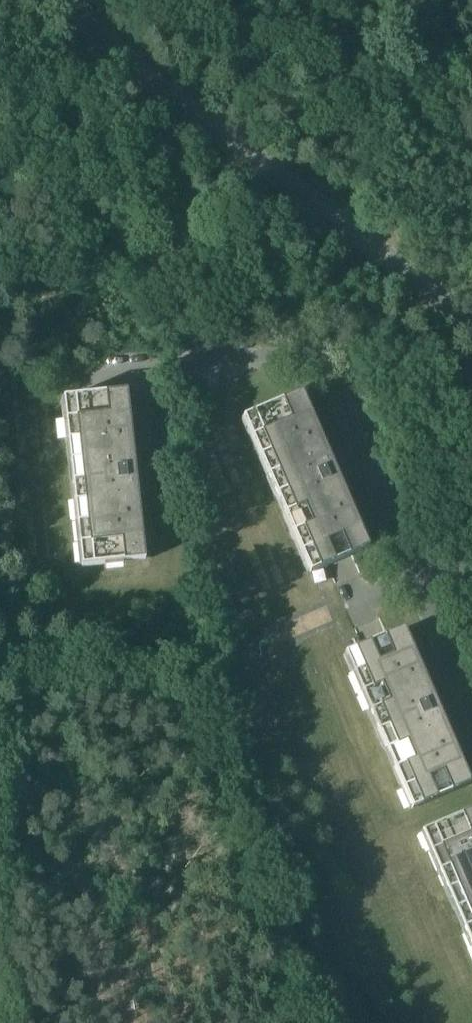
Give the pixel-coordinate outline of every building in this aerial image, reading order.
[(127,391),(85,396),(64,398),(82,567),(146,560),(139,496),(137,496),(134,496),(134,489),(143,488),(139,455),(134,456),(127,391)] [(311,573),(327,566),(370,547),(344,488),(348,486),(335,455),(327,459),(324,453),(328,451),(303,392),(244,417),(311,573)] [(404,628),(388,635),(345,653),(413,809),(471,783),(446,724),(442,726),(439,720),(448,716),(434,685),(430,687),(404,628)] [(422,831),(471,946),(471,810),(422,831)]
